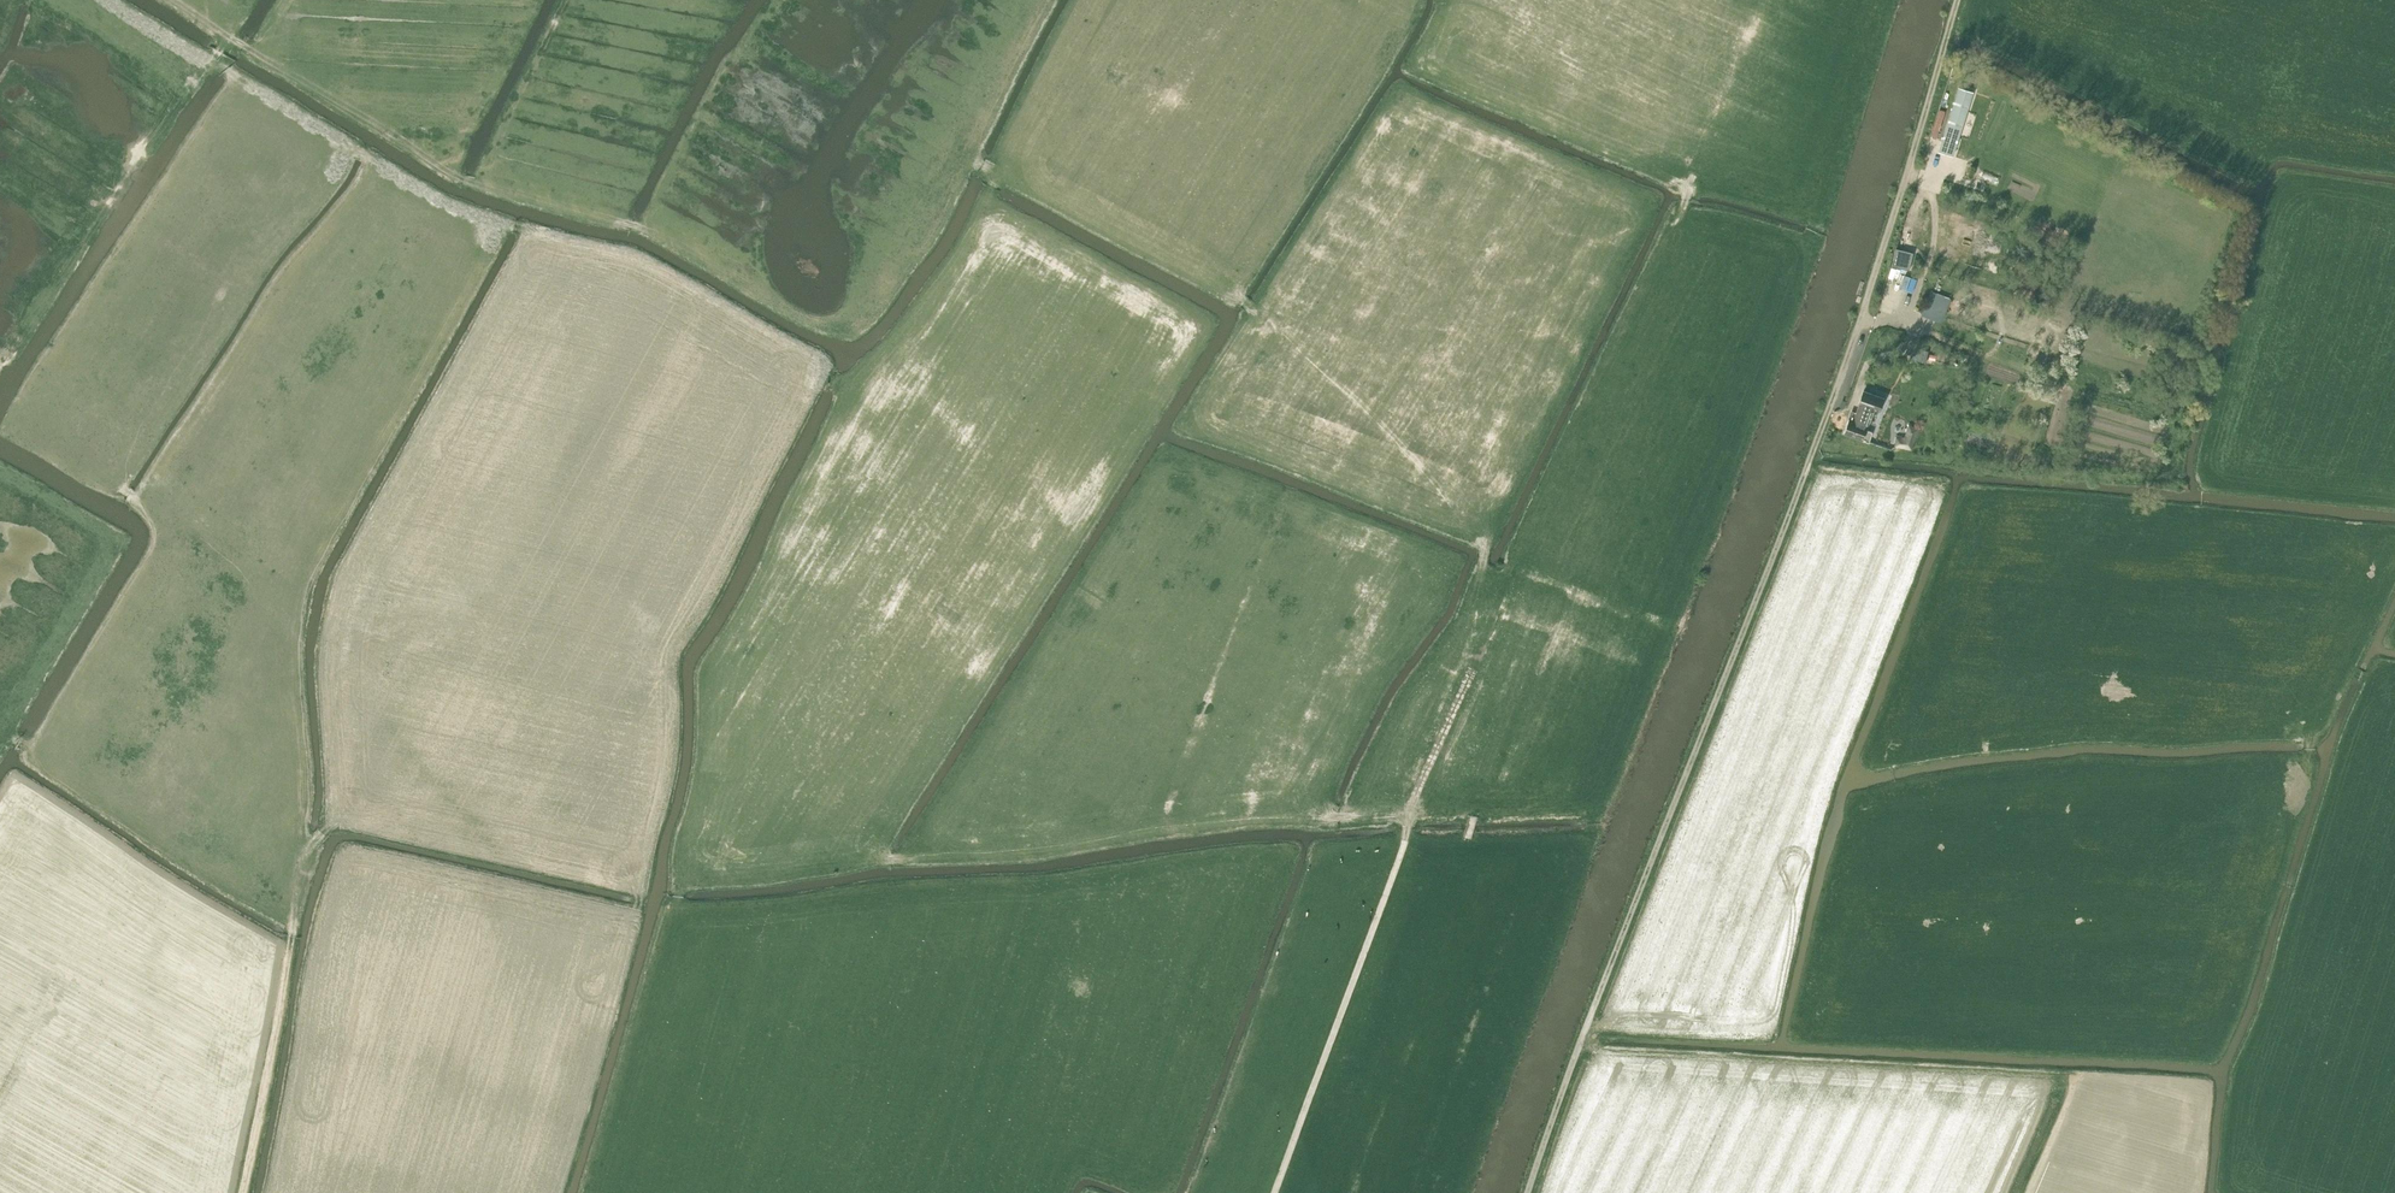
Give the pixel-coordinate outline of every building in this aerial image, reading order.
[(1953,156),(1973,91),(1958,86),(1938,151),(1953,156)] [(1909,269),(1913,252),(1895,248),(1891,265),(1909,269)] [(1925,310),(1943,317),(1952,295),(1934,288),(1925,310)] [(1920,360),(1919,365),(1924,366),(1928,351),(1913,347),(1910,357),(1920,360)] [(1867,429),(1874,408),(1880,410),(1884,398),(1863,390),(1858,403),(1860,403),(1857,412),(1852,411),(1844,433),(1869,441),(1872,431),(1867,429)] [(1895,446),(1911,448),(1912,447),(1915,438),(1919,430),(1919,428),(1910,424),(1909,425),(1905,435),(1902,437),(1897,436),(1895,446)]
